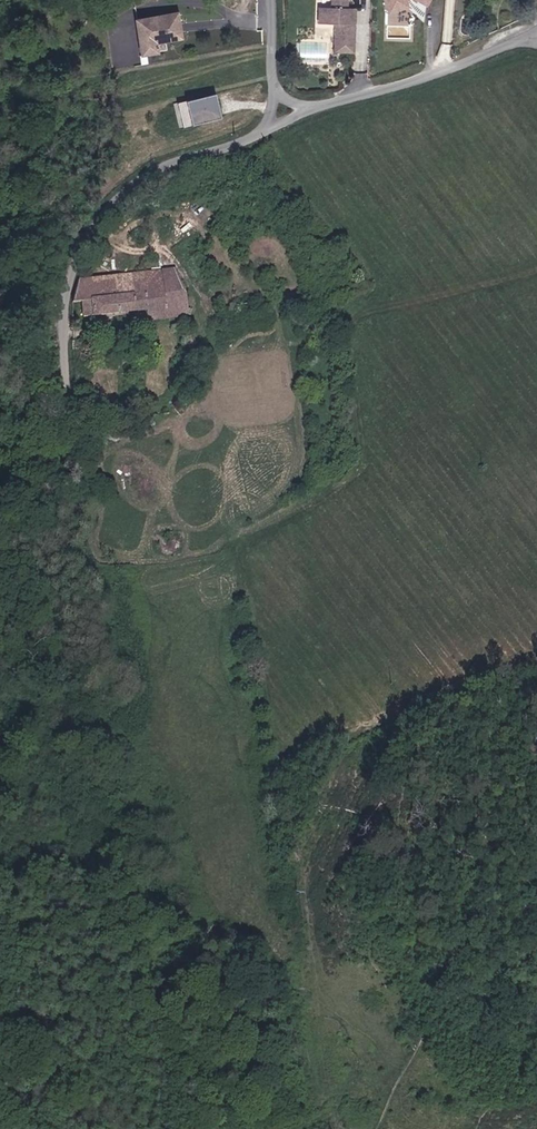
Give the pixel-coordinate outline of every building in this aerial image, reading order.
[(356,10),(347,9),(347,4),(347,0),(329,0),(329,6),(320,6),(319,23),(334,23),(333,41),(356,41),(356,10)] [(382,2),(404,13),(410,0),(383,0),(382,2)] [(176,15),(136,21),(141,54),(154,52),(153,42),(180,38),(176,15)] [(299,60),(328,61),(329,41),(300,40),(299,60)] [(212,91),(175,101),(182,126),(219,115),(212,91)] [(176,270),(77,281),(71,302),(81,301),(84,317),(146,311),(147,320),(189,315),(186,294),(176,270)] [(194,344),(192,332),(184,333),(186,345),(194,344)]
